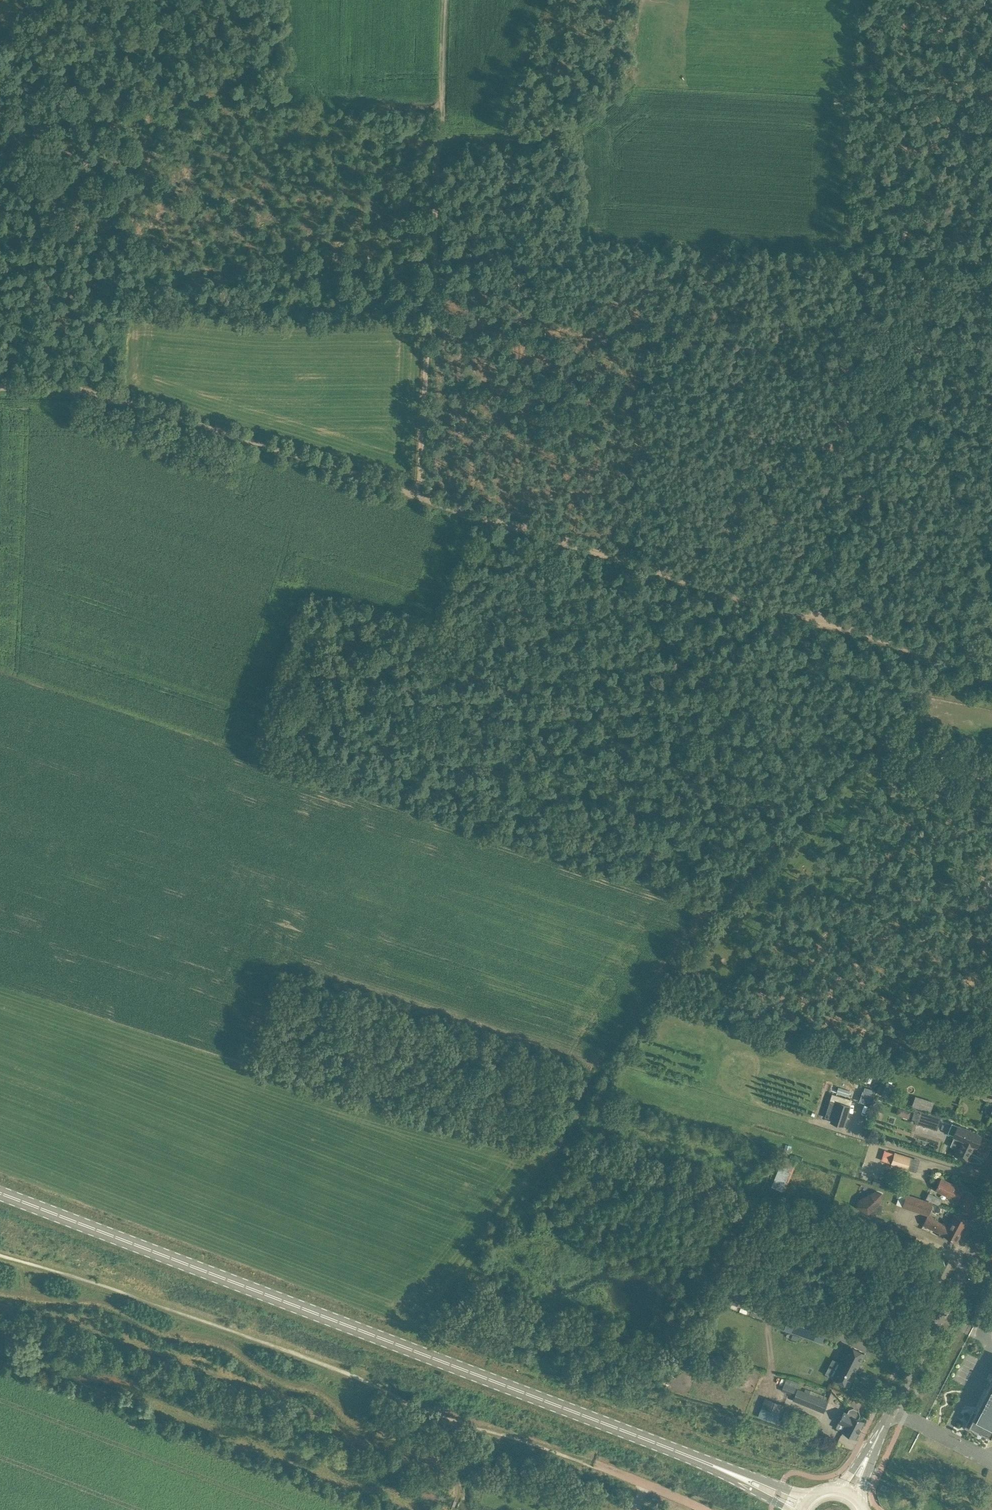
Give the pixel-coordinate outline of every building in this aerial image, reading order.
[(838,1087),(836,1092),(848,1096),(850,1090),(838,1087)] [(863,1102),(866,1092),(859,1091),(856,1101),(863,1102)] [(830,1122),(844,1126),(851,1100),(831,1094),(825,1117),(831,1119),(830,1122)] [(926,1100),(923,1110),(929,1112),(932,1102),(926,1100)] [(899,1106),(897,1113),(910,1118),(912,1110),(899,1106)] [(941,1117),(915,1108),(912,1118),(916,1120),(915,1122),(937,1129),(941,1117)] [(952,1123),(948,1132),(954,1135),(962,1139),(955,1155),(967,1160),(974,1144),(977,1145),(981,1135),(972,1131),(958,1125),(952,1123)] [(783,1151),(789,1153),(792,1146),(786,1144),(783,1151)] [(885,1150),(882,1160),(891,1163),(891,1164),(906,1169),(910,1157),(895,1152),(894,1153),(885,1150)] [(785,1156),(772,1187),(785,1192),(797,1161),(785,1156)] [(943,1193),(947,1195),(961,1202),(960,1204),(964,1206),(972,1210),(979,1197),(971,1192),(967,1191),(941,1177),(935,1189),(943,1193)] [(858,1199),(856,1207),(865,1213),(870,1212),(881,1213),(882,1204),(880,1204),(884,1194),(880,1191),(870,1191),(858,1199)] [(900,1192),(896,1203),(902,1205),(902,1206),(929,1215),(932,1203),(900,1192)] [(929,1192),(926,1198),(934,1202),(937,1196),(929,1192)] [(923,1224),(939,1232),(938,1235),(943,1237),(944,1235),(951,1238),(950,1239),(952,1240),(952,1239),(956,1241),(967,1222),(954,1215),(948,1227),(928,1216),(923,1224)] [(885,1227),(889,1235),(900,1229),(896,1221),(885,1227)] [(822,1342),(829,1323),(791,1310),(784,1329),(822,1342)] [(849,1345),(832,1377),(848,1385),(865,1353),(849,1345)] [(976,1411),(973,1410),(965,1427),(977,1433),(978,1430),(991,1437),(991,1434),(991,1380),(976,1411)] [(829,1399),(785,1383),(782,1391),(790,1394),(790,1395),(794,1397),(792,1401),(823,1413),(829,1399)] [(765,1397),(758,1416),(775,1423),(782,1404),(765,1397)] [(836,1427),(846,1432),(855,1437),(863,1421),(858,1419),(860,1414),(859,1410),(853,1407),(849,1409),(847,1413),(844,1412),(836,1427)]
